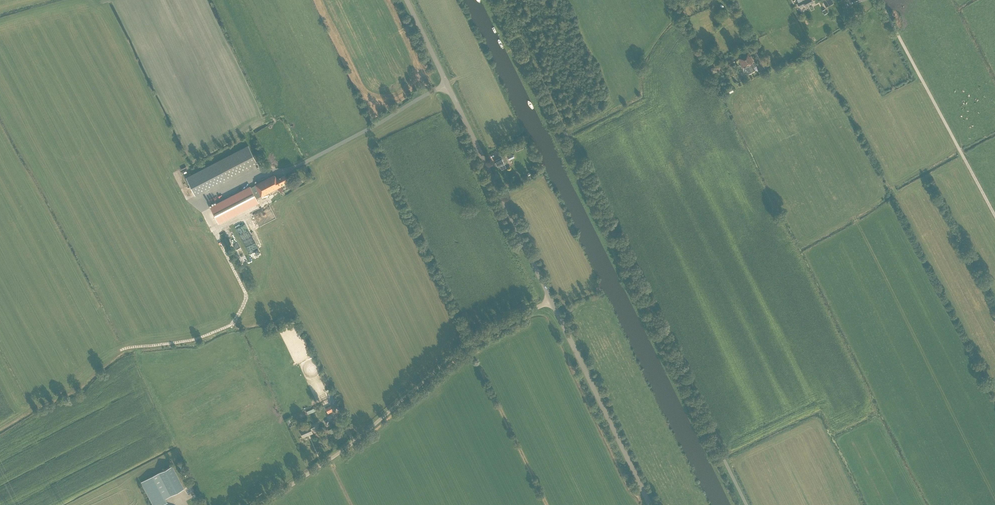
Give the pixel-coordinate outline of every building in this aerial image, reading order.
[(752,49),(762,68),(766,66),(756,47),(752,49)] [(756,66),(754,62),(748,52),(737,57),(743,68),(744,67),(748,74),(754,70),(753,67),(756,66)] [(736,64),(733,58),(724,63),(727,68),(736,64)] [(524,148),(521,141),(514,144),(517,151),(524,148)] [(248,145),(186,177),(195,195),(258,163),(248,145)] [(500,166),(502,170),(506,168),(504,164),(505,164),(504,162),(507,160),(505,157),(507,156),(506,153),(500,155),(502,158),(495,161),(498,167),(500,166)] [(277,179),(275,175),(256,185),(251,188),(251,187),(211,208),(219,222),(259,202),(257,199),(261,196),(262,197),(282,186),(281,185),(287,182),(284,175),(277,179)] [(340,406),(336,398),(332,400),(333,403),(332,403),(334,409),(340,406)] [(315,411),(314,408),(299,414),(301,417),(315,411)] [(311,430),(315,428),(314,425),(300,431),(303,437),(313,433),(311,430)] [(173,465),(159,472),(171,496),(185,489),(173,465)] [(159,472),(141,482),(153,504),(162,504),(168,502),(166,498),(171,496),(159,472)]
